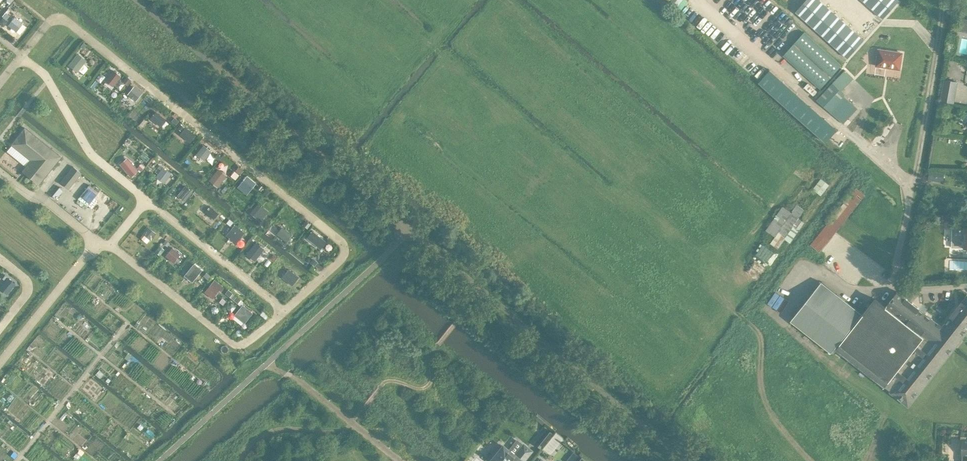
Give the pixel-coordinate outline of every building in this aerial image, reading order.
[(679,11),(688,1),(687,0),(666,0),(679,11)] [(868,36),(825,0),(802,0),(797,6),(853,53),(868,36)] [(883,18),(900,0),(862,0),(883,18)] [(777,40),(790,22),(781,14),(767,32),(777,40)] [(960,16),(957,28),(966,30),(966,18),(960,16)] [(15,31),(22,23),(14,17),(7,25),(15,31)] [(824,86),(845,62),(807,29),(787,52),(824,86)] [(871,46),(868,62),(892,66),(894,49),(871,46)] [(77,55),(69,65),(77,72),(85,61),(77,55)] [(113,70),(106,80),(113,85),(120,76),(113,70)] [(841,91),(853,78),(845,70),(817,100),(843,124),(857,108),(844,96),(845,95),(841,91)] [(954,103),(958,81),(944,79),(940,101),(954,103)] [(799,97),(785,84),(774,97),(787,109),(799,97)] [(141,93),(134,86),(128,94),(130,96),(129,97),(133,100),(134,99),(136,100),(141,93)] [(165,119),(156,112),(151,118),(160,126),(165,119)] [(835,128),(821,115),(812,125),(826,138),(835,128)] [(61,156),(24,127),(11,144),(31,160),(22,170),(39,184),(61,156)] [(185,128),(180,134),(185,138),(186,137),(191,140),(195,135),(185,128)] [(203,145),(197,153),(205,159),(211,151),(209,150),(210,149),(208,146),(206,148),(203,145)] [(128,159),(120,165),(130,177),(138,171),(128,159)] [(73,166),(65,176),(74,182),(82,173),(73,166)] [(163,168),(156,177),(163,183),(170,174),(163,168)] [(217,170),(209,180),(217,186),(225,176),(217,170)] [(945,172),(930,170),(928,180),(943,182),(945,172)] [(246,177),(241,184),(245,187),(246,186),(250,189),(255,183),(246,177)] [(813,189),(821,195),(829,185),(821,178),(813,189)] [(185,186),(178,195),(184,200),(191,191),(185,186)] [(819,252),(865,195),(856,188),(810,244),(819,252)] [(783,206),(766,230),(775,236),(771,243),(778,248),(784,238),(791,243),(805,223),(798,218),(804,210),(797,204),(791,212),(783,206)] [(256,207),(251,213),(260,221),(265,214),(256,207)] [(212,209),(208,214),(213,219),(218,213),(212,209)] [(234,226),(226,235),(236,243),(244,233),(234,226)] [(281,227),(277,233),(286,241),(291,235),(281,227)] [(155,233),(149,228),(143,234),(150,239),(155,233)] [(953,228),(952,248),(965,248),(965,249),(966,249),(966,229),(953,228)] [(312,231),(307,237),(321,248),(326,242),(312,231)] [(256,242),(246,254),(254,261),(264,249),(256,242)] [(160,246),(155,251),(159,255),(164,249),(160,246)] [(172,248),(165,256),(173,262),(180,254),(172,248)] [(201,270),(194,264),(187,273),(194,278),(201,270)] [(288,269),(282,277),(290,283),(296,275),(288,269)] [(8,278),(3,285),(9,290),(15,284),(8,278)] [(214,280),(208,288),(215,294),(219,289),(220,291),(223,287),(214,280)] [(836,348),(841,352),(879,303),(875,300),(863,314),(821,282),(791,321),(832,353),(836,348)] [(951,316),(943,327),(898,292),(886,307),(876,299),(875,300),(879,303),(841,352),(847,357),(847,358),(885,388),(886,387),(891,392),(891,393),(909,407),(966,333),(966,329),(951,316)] [(951,316),(966,329),(966,296),(951,316)] [(242,305),(233,315),(243,323),(252,313),(242,305)] [(535,444),(540,448),(552,433),(547,429),(535,444)] [(531,451),(523,445),(515,455),(503,445),(495,455),(493,453),(488,459),(490,460),(523,460),(531,451)]
